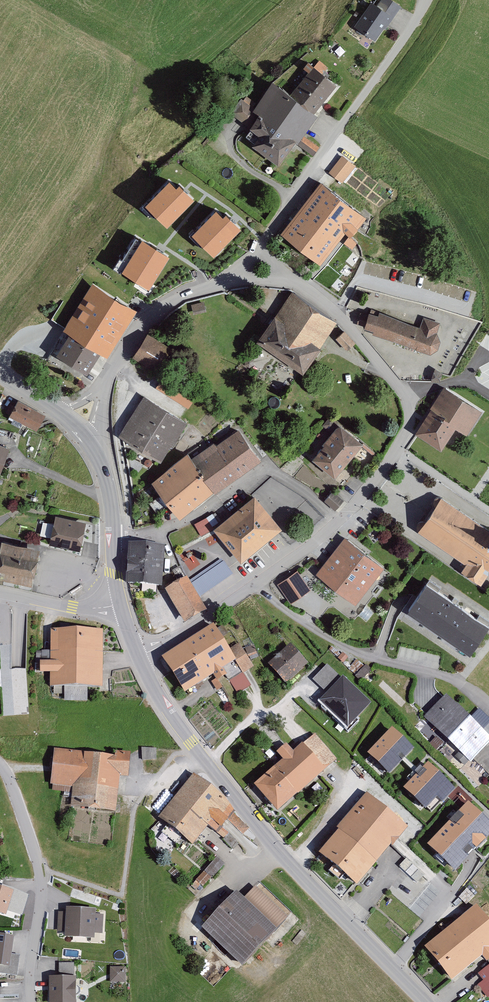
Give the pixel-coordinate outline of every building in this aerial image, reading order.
[(375,3),(357,29),(378,43),(402,7),(392,0),(383,0),(379,6),(375,3)] [(340,87),(315,68),(293,96),(278,84),(256,111),(245,101),(233,116),(253,132),(248,138),(257,144),(255,147),(281,168),(299,146),(312,157),(319,148),(305,137),(320,118),(318,116),(340,87)] [(354,166),(342,157),(330,173),(342,182),(354,166)] [(170,177),(145,202),(167,224),(195,196),(186,187),(179,181),(176,184),(170,177)] [(369,219),(324,185),(287,235),(326,264),(348,234),(354,239),(369,219)] [(223,213),(216,207),(192,231),(214,253),(241,225),(226,210),(223,213)] [(142,236),(122,269),(149,286),(170,253),(142,236)] [(136,310),(92,282),(62,328),(70,333),(56,354),(87,373),(101,352),(107,356),(136,310)] [(340,323),(294,293),(262,343),(311,374),(327,349),(324,347),(340,323)] [(192,306),(193,313),(206,311),(205,304),(192,306)] [(375,336),(433,355),(440,352),(442,342),(438,335),(442,325),(426,320),(423,328),(382,314),(381,316),(373,314),(368,329),(376,332),(375,336)] [(355,344),(346,335),(337,342),(347,352),(355,344)] [(175,351),(151,336),(136,360),(160,375),(175,351)] [(201,394),(169,374),(159,392),(190,411),(201,394)] [(484,413),(447,388),(432,409),(434,410),(418,434),(444,452),(460,429),(469,435),(484,413)] [(122,435),(164,461),(188,423),(147,397),(122,435)] [(46,416),(22,402),(13,417),(37,431),(46,416)] [(366,444),(345,426),(316,461),(337,479),(366,444)] [(194,459),(191,454),(155,481),(182,517),(217,490),(220,495),(264,461),(241,430),(220,446),(217,442),(194,459)] [(0,446),(0,476),(2,477),(12,450),(0,446)] [(344,501),(333,493),(326,503),(336,511),(344,501)] [(258,496),(218,530),(245,562),(285,529),(258,496)] [(488,579),(488,527),(443,497),(421,532),(469,563),(465,571),(486,584),(488,579)] [(87,523),(59,517),(53,544),(81,550),(87,523)] [(211,532),(205,520),(194,526),(200,538),(211,532)] [(385,568),(346,538),(318,575),(357,605),(385,568)] [(43,548),(5,540),(0,563),(0,578),(35,585),(43,548)] [(164,588),(167,548),(132,545),(129,585),(164,588)] [(208,611),(202,599),(234,577),(225,564),(223,565),(221,562),(191,583),(190,580),(169,591),(187,623),(208,611)] [(311,592),(298,573),(278,586),(291,605),(311,592)] [(488,625),(426,582),(407,610),(470,653),(488,625)] [(229,651),(215,628),(166,659),(188,694),(215,677),(219,683),(228,677),(224,671),(237,663),(244,674),(254,668),(239,644),(229,651)] [(104,689),(105,633),(54,632),(54,664),(45,664),(45,674),(54,675),(54,688),(104,689)] [(253,660),(260,656),(254,646),(248,650),(253,660)] [(308,664),(291,647),(271,666),(288,683),(308,664)] [(322,689),(337,673),(328,665),(313,681),(322,689)] [(371,705),(343,677),(320,702),(348,729),(371,705)] [(488,746),(488,736),(449,698),(428,720),(473,763),(488,746)] [(392,729),(368,755),(389,775),(414,750),(392,729)] [(283,812),(340,762),(317,736),(297,753),(291,745),(281,754),(288,762),(260,787),(283,812)] [(130,777),(133,754),(117,752),(116,756),(56,749),(52,787),(75,789),(72,808),(119,813),(123,777),(130,777)] [(158,751),(143,750),(145,763),(159,761),(158,751)] [(455,790),(428,764),(404,789),(426,810),(437,798),(442,803),(455,790)] [(237,810),(196,777),(163,819),(196,846),(210,828),(217,834),(237,810)] [(357,886),(406,828),(367,795),(337,829),(339,831),(319,855),(357,886)] [(468,804),(427,846),(455,872),(470,857),(488,837),(488,824),(468,804)] [(419,883),(426,875),(406,860),(399,868),(419,883)] [(0,886),(0,912),(8,915),(10,911),(15,912),(21,893),(0,886)] [(248,899),(241,892),(207,929),(246,966),(292,918),(259,888),(248,899)] [(453,982),(482,959),(485,963),(488,960),(488,922),(476,906),(425,947),(453,982)] [(98,910),(70,907),(69,913),(60,913),(58,932),(68,932),(68,937),(97,940),(97,933),(103,934),(105,916),(97,915),(98,910)] [(0,936),(0,964),(12,966),(16,938),(0,936)] [(78,979),(74,979),(74,965),(59,966),(59,978),(51,978),(52,1001),(78,1001),(78,979)] [(478,974),(483,981),(477,985),(487,998),(488,997),(488,966),(478,974)] [(125,970),(110,970),(110,985),(125,985),(125,970)]
